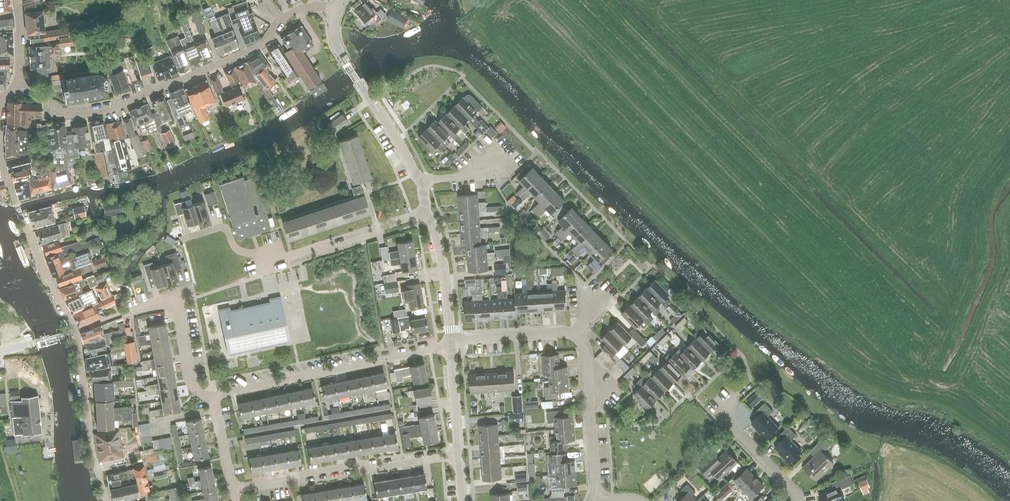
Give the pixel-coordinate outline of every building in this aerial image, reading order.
[(13,11),(10,0),(0,0),(0,14),(13,11)] [(34,0),(23,3),(25,9),(36,6),(34,0)] [(371,9),(364,0),(354,9),(366,23),(372,17),(377,23),(382,18),(373,8),(371,9)] [(235,12),(248,7),(246,1),(232,6),(234,11),(234,10),(235,12)] [(209,18),(214,15),(215,15),(210,5),(202,8),(206,18),(208,17),(209,18)] [(239,27),(245,43),(260,37),(253,21),(252,21),(251,18),(254,16),(250,7),(248,7),(235,12),(234,10),(234,11),(229,13),(233,24),(238,22),(240,27),(239,27)] [(403,28),(409,17),(392,8),(386,19),(403,28)] [(197,10),(190,13),(191,14),(199,34),(206,31),(197,10)] [(44,40),(73,35),(87,32),(84,20),(67,24),(67,28),(45,32),(44,24),(47,24),(45,11),(25,13),(27,34),(30,34),(31,42),(44,41),(44,40)] [(214,15),(229,50),(239,46),(232,29),(229,23),(232,22),(228,12),(216,18),(215,15),(214,15)] [(13,14),(0,16),(0,29),(12,27),(14,27),(13,14)] [(218,55),(229,50),(214,15),(209,18),(216,36),(211,38),(218,55)] [(91,29),(99,27),(97,17),(89,19),(91,29)] [(180,40),(183,49),(191,66),(202,61),(194,44),(186,23),(180,26),(185,37),(180,40)] [(295,68),(300,76),(308,88),(321,80),(302,52),(313,44),(301,25),(293,31),(293,30),(288,33),(289,34),(281,39),(289,50),(285,53),(294,69),(295,68)] [(13,32),(0,32),(0,56),(13,55),(13,32)] [(191,66),(183,49),(180,40),(178,35),(166,40),(169,48),(175,45),(176,49),(178,48),(179,50),(172,53),(180,72),(189,68),(188,67),(191,66)] [(59,40),(50,41),(50,40),(47,40),(48,41),(47,41),(47,43),(48,55),(50,55),(60,54),(59,51),(61,51),(61,47),(75,45),(73,36),(59,38),(59,40)] [(194,44),(202,61),(213,57),(206,39),(194,44)] [(37,77),(47,76),(47,72),(51,71),(51,66),(52,66),(52,59),(50,60),(50,55),(48,55),(47,43),(45,43),(45,45),(29,47),(30,55),(29,55),(29,60),(30,60),(31,68),(37,68),(37,77)] [(280,57),(285,55),(278,44),(268,50),(269,52),(277,65),(278,65),(277,64),(282,61),(280,57)] [(148,57),(156,54),(152,46),(145,49),(148,57)] [(256,72),(268,64),(260,54),(247,62),(254,74),(256,73),(256,72)] [(159,80),(177,72),(171,55),(152,63),(159,80)] [(284,75),(293,69),(285,55),(280,57),(282,61),(277,64),(278,65),(277,65),(284,75)] [(9,68),(9,66),(10,65),(10,61),(9,60),(9,58),(0,58),(0,68),(9,68)] [(141,79),(153,75),(148,58),(136,62),(141,79)] [(109,73),(115,91),(122,88),(123,89),(127,88),(126,87),(128,86),(120,62),(102,68),(104,74),(109,73)] [(244,88),(256,82),(257,81),(246,62),(234,68),(236,72),(244,88)] [(256,73),(254,74),(257,80),(258,80),(257,81),(256,82),(272,107),(278,104),(268,87),(276,81),(269,71),(272,69),(268,64),(256,72),(256,73)] [(230,83),(239,79),(235,72),(234,68),(224,72),(230,83)] [(289,83),(300,76),(295,68),(294,69),(293,69),(284,75),(286,78),(282,80),(285,85),(289,83)] [(65,101),(66,101),(98,96),(101,94),(104,92),(107,89),(108,85),(107,81),(106,78),(103,75),(99,73),(95,73),(61,78),(62,79),(63,86),(65,101)] [(210,79),(215,91),(221,88),(216,76),(210,79)] [(53,88),(63,86),(62,79),(52,81),(53,88)] [(200,123),(209,119),(203,107),(215,102),(206,80),(186,89),(200,123)] [(323,82),(310,90),(311,92),(312,94),(314,96),(327,88),(323,82)] [(221,94),(226,106),(243,99),(238,86),(223,92),(221,88),(215,91),(217,95),(221,94)] [(179,128),(186,125),(182,114),(185,113),(186,109),(191,107),(183,88),(170,94),(171,96),(166,98),(179,128)] [(466,95),(464,97),(463,97),(454,106),(469,120),(478,130),(482,133),(483,134),(489,128),(481,119),(479,121),(473,115),(482,106),(471,95),(470,94),(469,94),(468,94),(467,94),(467,95),(466,95)] [(151,102),(155,112),(160,122),(167,119),(171,124),(174,122),(164,97),(161,98),(151,102)] [(7,125),(17,127),(30,128),(30,122),(30,115),(42,115),(42,105),(21,104),(21,103),(8,102),(7,125)] [(155,123),(151,114),(147,103),(129,111),(136,128),(138,127),(140,132),(147,129),(149,133),(158,129),(155,123)] [(272,107),(276,114),(282,111),(278,104),(272,107)] [(465,124),(469,120),(454,106),(446,114),(460,128),(465,133),(470,128),(465,124)] [(341,115),(338,111),(330,118),(332,121),(327,125),(327,126),(323,129),(330,138),(334,135),(332,132),(348,121),(343,114),(341,115)] [(161,124),(160,122),(155,112),(151,114),(155,123),(158,129),(159,129),(161,134),(163,133),(160,125),(161,124)] [(456,132),(460,128),(446,114),(438,122),(436,120),(449,135),(454,140),(459,135),(456,132)] [(123,120),(129,136),(137,134),(137,132),(135,133),(129,118),(123,120)] [(93,141),(95,152),(103,150),(101,138),(108,137),(103,119),(89,122),(93,141)] [(445,139),(449,135),(436,120),(427,129),(445,147),(449,143),(445,139)] [(127,137),(124,128),(123,128),(121,121),(114,123),(114,122),(106,124),(107,125),(106,125),(109,141),(110,141),(118,171),(131,167),(129,159),(130,159),(124,138),(127,137)] [(67,167),(67,162),(67,149),(68,149),(65,122),(48,124),(41,125),(41,123),(37,123),(36,135),(49,134),(51,151),(48,151),(47,157),(47,158),(48,167),(67,167)] [(6,125),(5,157),(17,156),(17,154),(24,153),(30,152),(30,149),(32,149),(32,139),(34,139),(36,130),(26,130),(17,129),(17,127),(7,125),(6,125)] [(68,162),(72,162),(74,162),(74,158),(79,157),(78,148),(85,147),(91,146),(87,125),(72,127),(72,131),(67,131),(68,148),(68,150),(68,162)] [(441,152),(445,147),(427,129),(418,137),(432,152),(437,147),(441,152)] [(163,133),(161,134),(160,134),(165,146),(174,143),(168,131),(163,133)] [(129,136),(134,148),(142,144),(137,134),(129,136)] [(343,153),(361,147),(357,135),(339,141),(343,153)] [(348,170),(366,164),(361,147),(343,153),(348,170)] [(103,150),(95,152),(94,152),(99,176),(108,174),(103,150)] [(453,161),(456,158),(452,154),(451,153),(448,156),(453,161)] [(11,172),(28,168),(30,167),(27,154),(20,155),(20,157),(6,160),(9,173),(11,172)] [(366,164),(348,170),(352,182),(349,183),(353,193),(359,191),(360,191),(362,190),(359,181),(370,177),(366,164)] [(519,197),(541,176),(532,168),(528,164),(516,176),(524,185),(516,193),(519,197)] [(72,183),(68,168),(67,167),(48,167),(52,188),(72,183)] [(28,178),(31,194),(44,191),(42,181),(42,179),(39,179),(38,179),(33,180),(32,175),(30,176),(28,168),(11,172),(12,174),(11,175),(13,182),(28,178)] [(42,181),(44,191),(52,189),(49,172),(38,174),(38,179),(39,179),(42,179),(42,181)] [(245,180),(243,175),(218,183),(232,225),(234,224),(239,240),(270,230),(253,177),(245,180)] [(535,197),(548,184),(541,176),(519,197),(522,200),(531,192),(535,197)] [(31,196),(31,194),(28,178),(13,182),(19,199),(31,196)] [(535,213),(556,192),(548,184),(535,197),(540,201),(532,210),(535,213)] [(208,206),(218,203),(214,191),(204,194),(208,206)] [(555,217),(565,207),(561,204),(565,201),(556,192),(535,213),(538,217),(547,208),(555,217)] [(477,194),(459,196),(460,209),(486,207),(486,202),(478,202),(477,194)] [(356,217),(369,213),(363,195),(350,199),(356,217)] [(507,201),(511,205),(517,198),(514,195),(507,201)] [(279,212),(287,210),(282,197),(275,200),(279,212)] [(515,208),(522,201),(519,198),(512,205),(515,208)] [(342,222),(356,217),(350,199),(336,204),(342,222)] [(198,222),(192,204),(187,206),(183,201),(174,204),(178,215),(184,214),(187,226),(198,222)] [(192,204),(198,222),(209,219),(203,201),(192,204)] [(117,215),(117,212),(122,211),(121,202),(113,203),(103,204),(103,212),(105,212),(105,214),(111,213),(111,215),(117,215)] [(329,226),(342,222),(336,204),(323,208),(329,226)] [(75,218),(86,215),(84,205),(72,208),(75,218)] [(33,228),(55,222),(51,206),(28,212),(33,228)] [(486,207),(460,209),(461,221),(479,220),(478,212),(486,212),(486,207)] [(558,237),(580,216),(571,208),(568,211),(565,207),(555,217),(563,225),(555,233),(558,237)] [(315,231),(329,226),(323,208),(309,213),(315,231)] [(302,235),(315,231),(309,213),(296,217),(302,235)] [(575,237),(588,224),(580,216),(558,237),(562,240),(570,232),(575,237)] [(296,217),(282,222),(288,240),(302,235),(296,217)] [(479,220),(461,221),(462,234),(488,232),(487,227),(479,228),(479,220)] [(39,245),(47,242),(70,234),(66,222),(34,230),(39,245)] [(542,228),(538,224),(533,229),(537,233),(542,228)] [(574,253),(595,232),(588,224),(575,237),(579,242),(571,250),(574,253)] [(545,241),(550,235),(544,228),(538,234),(545,241)] [(488,232),(462,234),(462,247),(467,246),(480,245),(480,237),(488,237),(488,232)] [(590,253),(603,241),(595,232),(574,253),(577,257),(586,248),(590,253)] [(84,241),(86,247),(97,243),(97,244),(101,242),(99,236),(84,241)] [(553,242),(556,245),(561,240),(558,237),(553,242)] [(59,240),(42,246),(46,256),(62,250),(64,254),(86,247),(84,241),(84,239),(76,241),(77,242),(61,246),(59,240)] [(390,259),(415,255),(412,240),(397,243),(398,250),(389,252),(388,246),(380,247),(382,260),(390,259)] [(603,241),(590,253),(595,258),(587,266),(594,273),(611,257),(607,253),(612,249),(603,241)] [(480,245),(467,246),(468,259),(495,257),(494,252),(486,253),(485,244),(480,245)] [(63,255),(64,254),(62,250),(46,256),(45,256),(48,264),(51,264),(55,276),(55,275),(78,266),(92,261),(89,251),(68,258),(69,260),(66,261),(63,255)] [(568,259),(574,253),(570,250),(565,255),(568,259)] [(161,265),(167,283),(178,279),(174,269),(181,266),(176,252),(165,256),(167,263),(161,265)] [(572,263),(578,258),(574,253),(568,259),(572,263)] [(415,255),(390,259),(391,266),(401,264),(402,272),(417,269),(415,255)] [(95,269),(106,264),(104,257),(92,261),(95,269)] [(495,257),(468,259),(469,271),(487,270),(487,262),(495,262),(495,257)] [(167,283),(161,265),(156,267),(152,262),(143,265),(147,278),(153,276),(156,287),(167,283)] [(59,287),(82,278),(78,266),(55,275),(59,287)] [(541,310),(540,292),(532,293),(532,285),(534,285),(533,270),(526,271),(529,311),(541,310)] [(384,283),(396,281),(395,273),(383,275),(384,283)] [(102,274),(94,277),(97,283),(104,280),(102,274)] [(134,283),(142,280),(140,274),(132,278),(134,283)] [(97,283),(94,277),(93,275),(87,278),(91,287),(97,284),(97,283)] [(82,278),(59,287),(59,288),(63,299),(77,293),(74,288),(80,285),(79,281),(83,279),(82,278)] [(647,288),(661,303),(661,302),(665,307),(670,303),(665,298),(670,294),(656,280),(647,288)] [(396,281),(384,283),(386,293),(398,291),(396,281)] [(96,288),(101,300),(111,295),(106,283),(96,288)] [(541,310),(554,310),(552,283),(547,284),(548,292),(540,292),(541,310)] [(552,283),(554,310),(567,309),(566,291),(557,291),(557,283),(552,283)] [(423,307),(420,284),(419,284),(407,286),(407,287),(402,288),(404,303),(409,302),(410,309),(423,307)] [(516,312),(529,311),(527,285),(522,285),(523,294),(515,294),(515,299),(516,312)] [(656,307),(661,303),(647,288),(638,297),(652,311),(653,310),(656,307)] [(65,301),(72,314),(82,310),(83,310),(98,303),(98,301),(92,289),(65,301)] [(515,299),(507,300),(507,291),(502,292),(504,318),(517,317),(516,312),(515,299)] [(491,319),(504,318),(502,292),(497,292),(498,300),(490,301),(491,319)] [(466,320),(479,320),(477,293),(472,294),(473,302),(465,302),(466,320)] [(491,319),(490,301),(482,301),(482,293),(477,293),(479,320),(491,319)] [(104,315),(100,308),(114,300),(112,295),(111,295),(101,300),(98,301),(98,303),(83,310),(82,310),(72,314),(79,326),(104,315)] [(229,307),(218,309),(228,354),(228,355),(260,348),(290,342),(290,340),(280,296),(269,298),(269,301),(233,309),(230,310),(230,307),(229,307)] [(648,315),(652,311),(638,297),(630,305),(644,319),(648,324),(653,319),(648,315)] [(644,328),(648,324),(644,319),(630,305),(621,314),(635,328),(640,324),(644,328)] [(402,318),(397,318),(399,327),(400,332),(404,331),(404,328),(411,327),(412,332),(427,329),(425,317),(410,320),(409,316),(402,318)] [(397,318),(390,319),(392,333),(400,332),(399,327),(397,318)] [(610,331),(624,345),(632,337),(642,346),(646,342),(633,329),(629,333),(618,322),(610,331)] [(148,326),(150,334),(146,335),(147,339),(151,339),(158,338),(168,336),(165,323),(148,326)] [(116,330),(104,333),(101,325),(80,333),(83,341),(108,337),(108,336),(120,333),(119,329),(117,330),(116,331),(116,330)] [(696,338),(710,352),(719,344),(705,329),(701,334),(698,330),(693,335),(697,338),(696,338)] [(615,353),(624,345),(610,331),(601,339),(607,346),(603,350),(607,354),(612,358),(616,363),(621,359),(615,353)] [(160,350),(170,348),(168,336),(158,338),(151,339),(147,339),(148,344),(151,343),(153,351),(160,350)] [(109,337),(108,337),(83,341),(83,343),(85,355),(107,350),(105,344),(110,343),(109,337)] [(702,361),(710,352),(696,338),(688,346),(702,361)] [(119,352),(125,351),(126,351),(125,347),(124,344),(110,347),(111,349),(109,350),(110,352),(110,354),(119,352)] [(693,369),(702,361),(688,346),(683,351),(681,348),(676,352),(679,355),(690,366),(693,369)] [(162,362),(172,361),(170,348),(160,350),(153,351),(154,359),(150,359),(151,364),(155,364),(162,362)] [(126,351),(128,363),(132,362),(137,361),(135,349),(126,351)] [(599,363),(607,354),(603,350),(595,358),(599,363)] [(112,364),(112,361),(110,354),(110,352),(85,357),(86,368),(112,364)] [(682,375),(690,366),(679,355),(676,352),(672,356),(670,353),(665,358),(668,360),(682,375)] [(603,367),(612,358),(607,354),(599,363),(603,367)] [(549,380),(568,379),(568,367),(556,368),(555,355),(541,356),(543,374),(549,373),(549,380)] [(607,371),(616,363),(612,358),(603,367),(607,371)] [(673,383),(682,375),(668,360),(659,369),(673,383)] [(156,368),(157,376),(174,373),(172,361),(162,362),(155,364),(151,364),(152,369),(156,368)] [(612,375),(620,367),(616,363),(607,371),(612,375)] [(625,363),(620,367),(625,371),(629,367),(625,363)] [(88,382),(111,381),(111,371),(117,371),(117,364),(112,365),(112,364),(86,368),(88,382)] [(427,379),(424,364),(394,370),(395,372),(396,381),(402,380),(402,376),(412,374),(414,382),(427,379)] [(620,367),(612,375),(616,380),(625,371),(620,367)] [(665,392),(673,383),(659,369),(655,373),(652,370),(648,374),(651,377),(665,392)] [(502,372),(504,391),(515,390),(513,371),(502,372)] [(384,372),(371,375),(374,390),(387,387),(384,372)] [(493,391),(504,391),(502,372),(492,373),(493,391)] [(174,373),(157,376),(158,384),(155,384),(155,389),(159,388),(166,387),(176,385),(174,373)] [(470,374),(471,393),(482,392),(481,373),(470,374)] [(481,373),(482,392),(493,391),(492,373),(481,373)] [(374,390),(371,375),(359,377),(362,392),(374,390)] [(347,380),(350,395),(362,392),(359,377),(347,380)] [(656,400),(665,392),(651,377),(646,381),(642,377),(638,381),(656,400)] [(111,381),(88,382),(94,382),(95,399),(113,398),(113,386),(114,388),(118,388),(118,386),(134,386),(133,379),(112,381),(111,381)] [(568,379),(549,380),(550,387),(545,387),(546,399),(558,398),(557,391),(569,390),(568,379)] [(334,383),(338,398),(350,395),(347,380),(334,383)] [(647,409),(656,400),(638,381),(633,386),(638,390),(633,394),(647,409)] [(338,398),(334,383),(322,385),(325,400),(338,398)] [(168,400),(178,398),(176,385),(166,387),(159,388),(161,401),(168,400)] [(312,387),(300,390),(303,405),(315,402),(312,387)] [(406,391),(407,396),(415,395),(416,402),(418,402),(419,407),(428,406),(427,401),(431,400),(429,387),(406,391)] [(752,403),(766,394),(762,387),(748,397),(752,403)] [(9,401),(7,389),(0,390),(0,403),(9,401)] [(303,405),(300,390),(287,393),(290,408),(303,405)] [(11,399),(19,398),(18,391),(10,392),(11,399)] [(287,393),(275,395),(278,410),(290,408),(287,393)] [(278,410),(275,395),(263,398),(266,413),(278,410)] [(523,411),(522,400),(522,395),(512,396),(513,412),(523,411)] [(41,433),(37,396),(21,397),(21,401),(10,402),(12,417),(14,435),(23,434),(23,435),(41,433)] [(180,411),(178,398),(168,400),(161,401),(163,409),(159,409),(160,414),(180,411)] [(251,400),(254,415),(266,413),(263,398),(251,400)] [(96,415),(132,413),(131,406),(113,408),(112,400),(96,401),(96,415)] [(254,415),(251,400),(238,403),(241,418),(254,415)] [(752,423),(760,432),(760,433),(766,438),(765,439),(766,439),(778,427),(768,416),(773,411),(765,402),(754,413),(757,417),(751,423),(752,423)] [(555,429),(574,428),(573,416),(562,417),(561,410),(547,411),(548,423),(555,422),(555,429)] [(132,413),(96,415),(97,429),(114,428),(114,420),(132,419),(132,413)] [(510,422),(524,421),(524,413),(510,415),(510,422)] [(409,432),(436,427),(433,414),(418,417),(420,424),(414,425),(413,424),(400,427),(401,434),(409,432)] [(186,422),(189,434),(204,431),(201,418),(186,422)] [(480,437),(498,435),(497,424),(479,426),(480,437)] [(802,451),(797,446),(791,440),(796,435),(788,426),(777,437),(780,441),(774,447),(775,447),(784,456),(783,456),(789,462),(789,463),(802,451)] [(409,432),(401,434),(403,447),(411,445),(410,438),(416,437),(422,436),(423,443),(438,441),(436,427),(409,432)] [(574,428),(555,429),(556,436),(550,437),(551,448),(566,447),(566,440),(575,440),(574,428)] [(123,457),(119,429),(94,433),(93,433),(98,462),(99,462),(123,457)] [(204,431),(189,434),(191,446),(206,443),(204,431)] [(382,435),(385,450),(398,448),(395,433),(382,435)] [(385,450),(382,435),(370,437),(373,452),(385,450)] [(498,435),(480,437),(480,447),(499,446),(498,435)] [(373,452),(370,437),(358,439),(360,454),(373,452)] [(360,454),(358,439),(346,441),(348,456),(360,454)] [(816,480),(833,463),(821,451),(827,445),(822,440),(810,452),(814,456),(804,467),(816,480)] [(333,443),(336,458),(348,456),(346,441),(333,443)] [(191,446),(194,459),(209,456),(206,443),(191,446)] [(321,445),(323,460),(336,458),(333,443),(321,445)] [(311,463),(323,460),(321,445),(308,447),(311,463)] [(499,446),(480,447),(481,458),(500,457),(499,446)] [(298,449),(286,451),(288,466),(301,464),(298,449)] [(737,462),(727,450),(718,458),(712,452),(698,465),(709,477),(713,473),(719,479),(737,462)] [(288,466),(286,451),(273,453),(276,469),(288,466)] [(153,473),(163,470),(166,470),(162,453),(145,457),(146,462),(147,463),(152,462),(153,469),(148,470),(148,474),(153,473)] [(261,455),(261,453),(256,454),(257,456),(248,458),(251,473),(264,471),(261,455)] [(276,469),(273,453),(261,455),(264,471),(276,469)] [(528,463),(533,463),(533,457),(539,456),(539,453),(528,453),(528,463)] [(548,475),(576,473),(575,461),(566,461),(566,453),(546,454),(548,474),(548,475)] [(482,469),(501,467),(500,457),(481,458),(482,469)] [(696,474),(700,470),(694,464),(690,469),(696,474)] [(144,466),(133,468),(133,469),(135,476),(145,474),(144,466)] [(199,468),(201,480),(213,477),(211,466),(199,468)] [(501,467),(482,469),(483,480),(501,478),(501,467)] [(751,497),(763,486),(746,468),(734,480),(751,497)] [(107,475),(113,500),(117,500),(125,499),(140,495),(135,476),(133,469),(119,472),(107,475)] [(163,470),(153,473),(155,479),(165,477),(163,470)] [(690,470),(684,475),(691,482),(696,476),(690,470)] [(414,491),(426,489),(424,473),(411,476),(414,491)] [(516,482),(527,481),(526,473),(515,474),(516,482)] [(576,473),(548,475),(549,482),(551,481),(552,493),(563,492),(565,492),(565,485),(577,484),(576,473)] [(135,476),(140,495),(151,493),(146,474),(145,474),(135,476)] [(868,478),(866,474),(854,480),(855,483),(868,478)] [(819,495),(821,500),(843,500),(845,500),(840,490),(854,484),(850,475),(831,483),(834,489),(819,495)] [(399,478),(401,493),(414,491),(411,476),(399,478)] [(201,480),(194,481),(195,486),(202,484),(203,491),(216,489),(213,477),(201,480)] [(401,493),(399,478),(386,480),(389,495),(401,493)] [(389,495),(386,480),(374,482),(376,497),(389,495)] [(867,480),(859,483),(862,491),(868,489),(870,487),(867,480)] [(351,486),(354,500),(366,499),(364,483),(351,486)] [(697,500),(692,496),(695,492),(687,484),(679,493),(683,497),(679,500),(696,500),(697,500)] [(721,500),(732,490),(727,484),(716,494),(721,500)] [(169,488),(171,500),(182,500),(179,486),(169,488)] [(354,500),(351,486),(339,488),(341,500),(352,500),(354,500)] [(328,500),(341,500),(339,488),(327,490),(328,500)] [(218,500),(216,489),(203,491),(205,498),(198,499),(198,500),(215,500),(218,500)] [(327,490),(314,492),(316,500),(328,500),(327,490)] [(303,500),(316,500),(314,492),(302,494),(303,500)]
